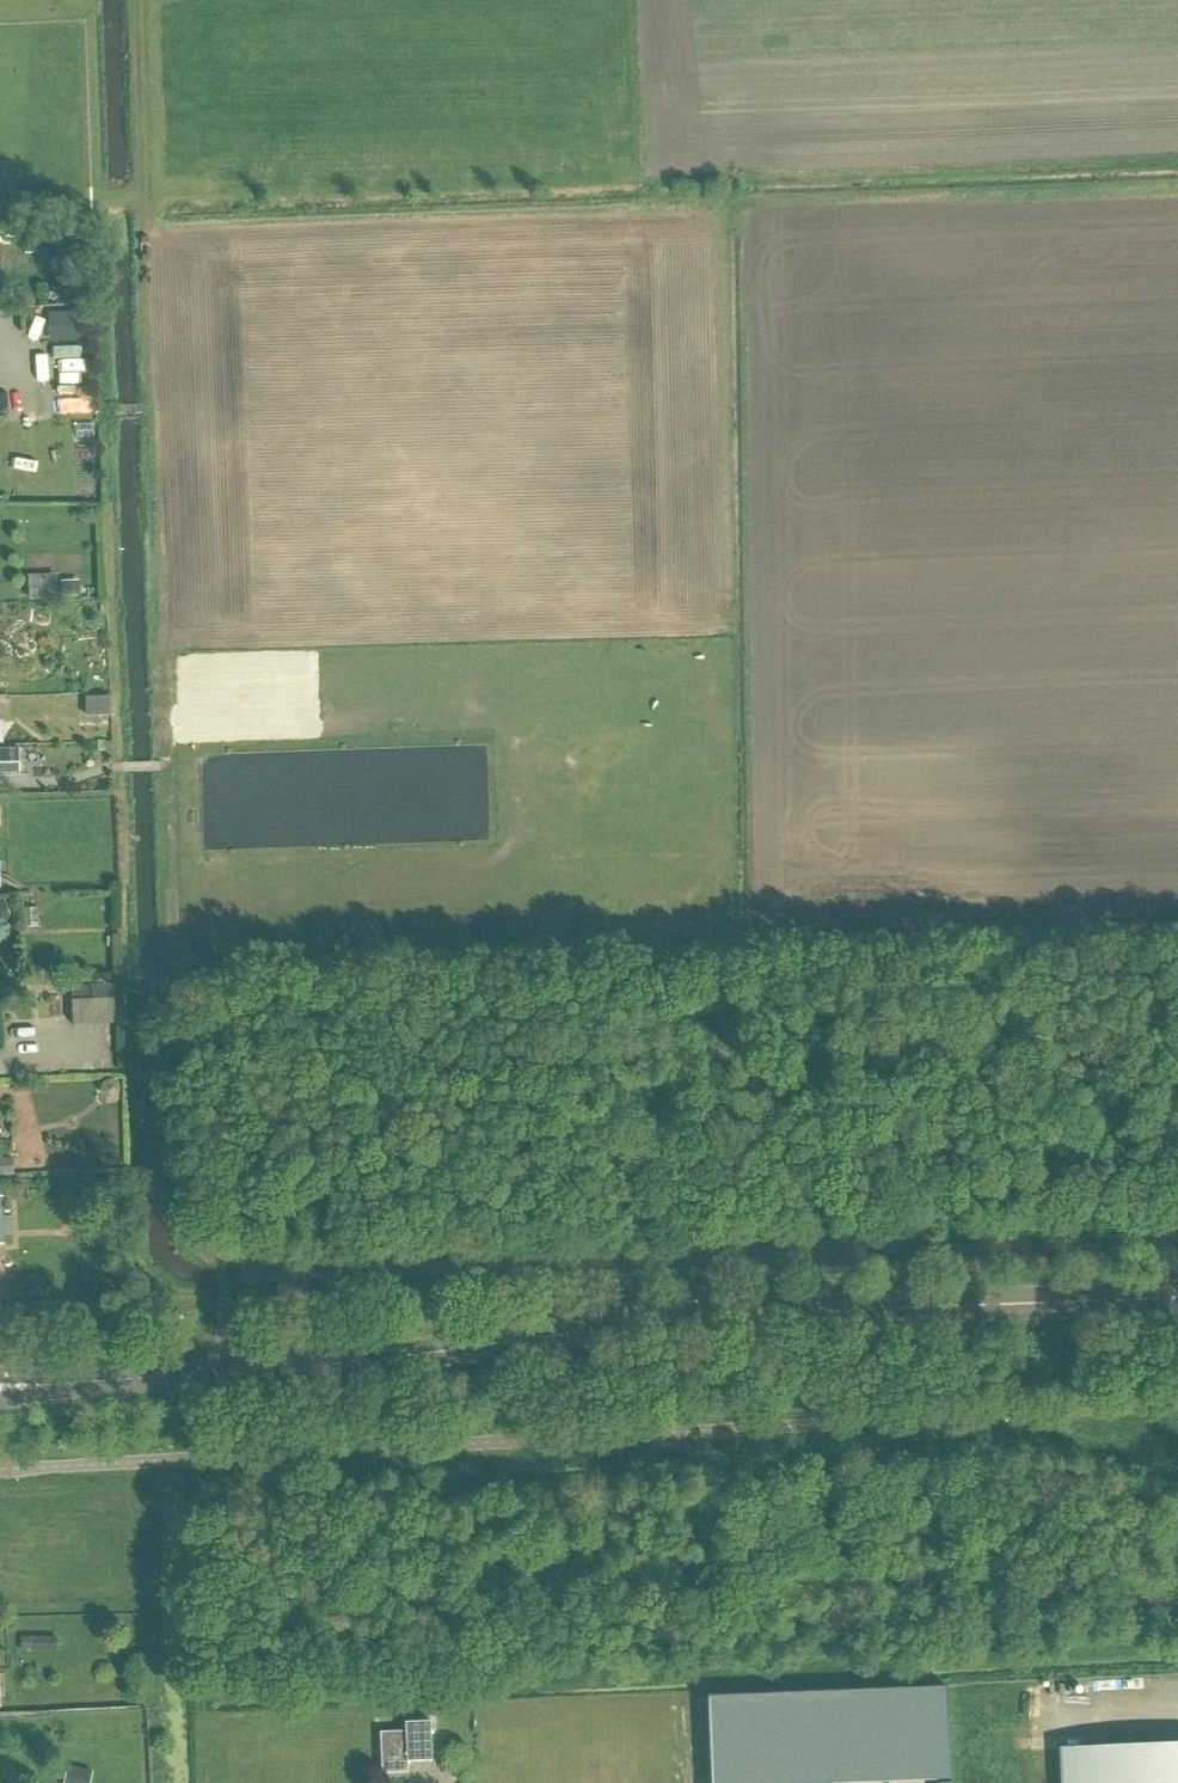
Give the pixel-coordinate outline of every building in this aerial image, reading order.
[(57,575),(30,577),(31,596),(58,595),(57,575)] [(110,695),(87,696),(88,710),(110,710),(110,695)] [(19,764),(18,749),(0,749),(0,764),(19,764)] [(114,987),(73,989),(74,1020),(116,1018),(114,987)] [(950,1780),(946,1684),(707,1694),(710,1782),(869,1782),(950,1780)] [(380,1733),(382,1774),(408,1773),(407,1763),(432,1761),(430,1722),(405,1723),(405,1732),(380,1733)] [(1062,1782),(1177,1782),(1177,1750),(1061,1755),(1062,1782)]
